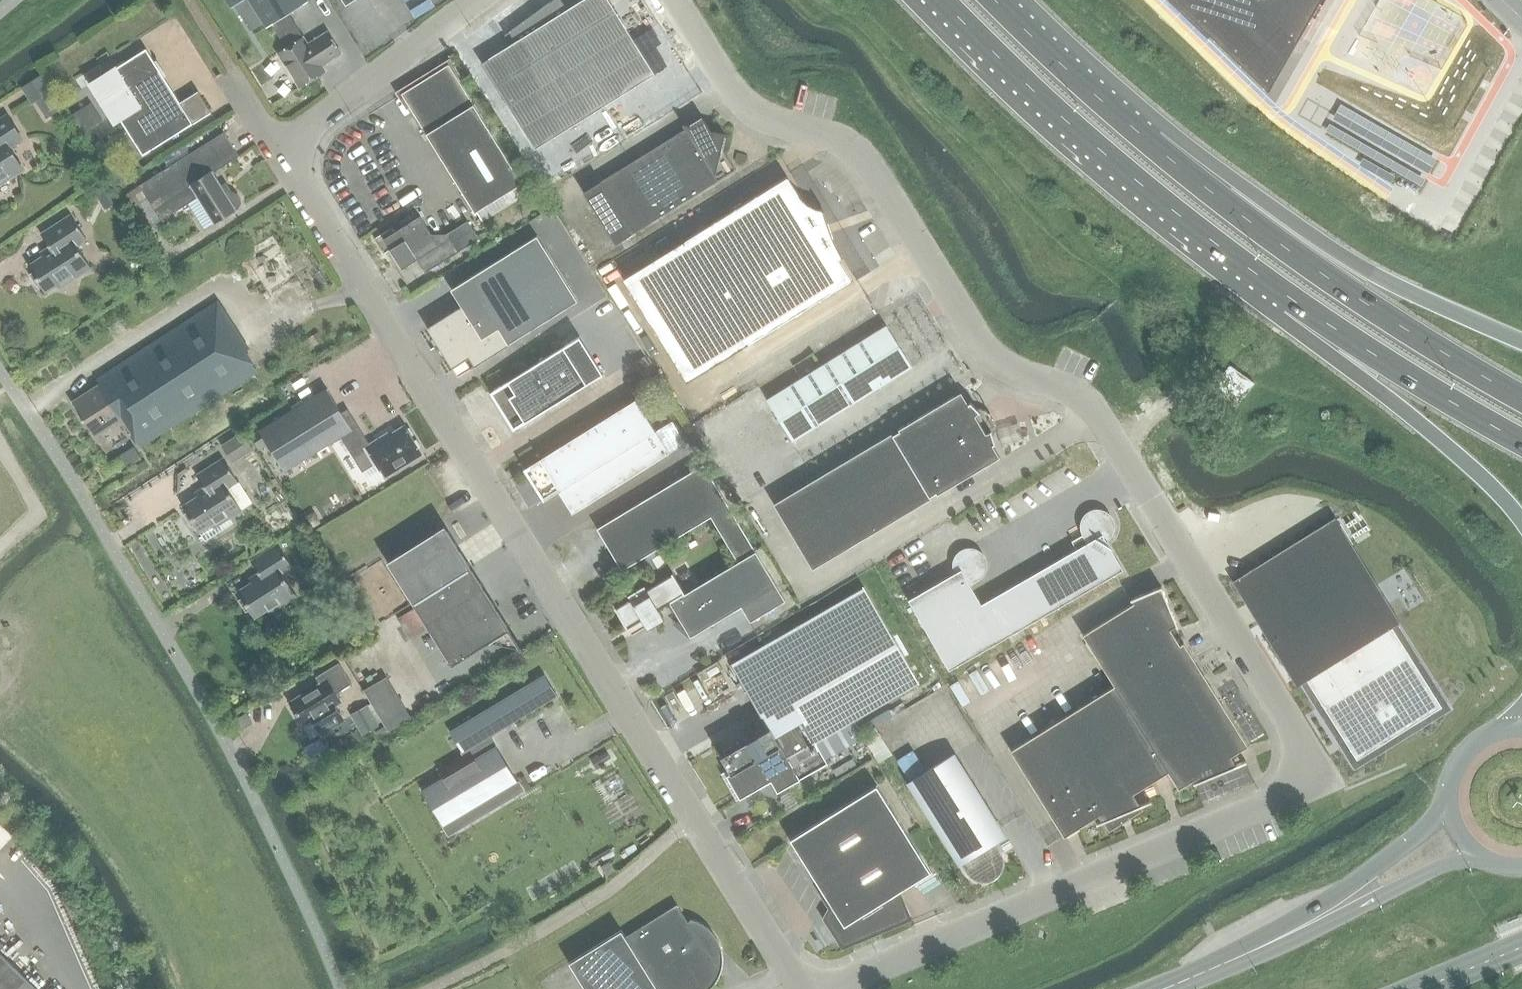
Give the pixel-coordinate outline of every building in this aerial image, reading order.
[(266,27),(308,1),(307,0),(249,0),(266,27)] [(481,63),(534,149),(654,74),(608,0),(581,0),(566,9),(561,0),(551,0),(504,34),(505,35),(509,32),(515,41),(481,63)] [(1268,89),(1296,39),(1291,34),(1309,16),(1318,0),(1175,0),(1268,89)] [(303,37),(277,53),(299,87),(325,71),(321,65),(341,53),(327,31),(307,44),(303,37)] [(118,116),(142,155),(211,112),(198,91),(179,102),(146,49),(114,68),(111,64),(84,81),(109,121),(118,116)] [(522,183),(458,79),(448,64),(401,93),(480,221),(511,201),(506,193),(522,183)] [(59,109),(48,92),(35,100),(46,117),(59,109)] [(0,119),(0,179),(4,176),(6,180),(23,169),(8,147),(22,138),(7,115),(0,119)] [(710,130),(703,118),(690,126),(683,124),(682,124),(685,129),(583,192),(615,244),(735,169),(721,147),(724,133),(710,130)] [(227,195),(213,172),(239,156),(223,132),(139,185),(161,220),(198,197),(214,223),(236,209),(240,204),(240,199),(237,194),(232,192),(227,195)] [(121,160),(107,170),(115,181),(129,172),(121,160)] [(686,382),(850,280),(837,259),(841,257),(841,258),(842,257),(836,246),(832,235),(827,223),(824,210),(822,210),(823,211),(814,209),(806,204),(799,198),(787,177),(623,279),(686,382)] [(107,183),(93,191),(102,205),(115,197),(107,183)] [(67,276),(70,280),(90,267),(76,245),(86,238),(71,215),(41,234),(51,251),(28,266),(32,272),(28,274),(36,286),(40,284),(44,291),(67,276)] [(448,238),(437,244),(419,216),(383,239),(402,268),(425,254),(432,266),(424,271),(425,272),(458,251),(447,233),(446,234),(448,238)] [(536,235),(450,289),(461,306),(427,328),(457,377),(509,344),(508,343),(577,300),(536,235)] [(98,383),(70,401),(94,438),(122,419),(134,442),(136,441),(140,448),(258,372),(245,350),(249,349),(217,300),(115,365),(95,377),(98,383)] [(766,400),(792,441),(911,367),(886,325),(766,400)] [(579,336),(500,386),(490,392),(514,429),(525,422),(603,374),(579,336)] [(1229,364),(1214,384),(1224,392),(1221,397),(1236,408),(1254,383),(1229,364)] [(326,388),(258,430),(284,471),(341,435),(363,470),(376,461),(385,475),(421,453),(404,427),(382,440),(381,438),(368,446),(349,414),(345,417),(326,388)] [(992,445),(995,444),(991,430),(980,412),(970,402),(967,404),(960,392),(898,429),(899,431),(893,434),(892,433),(773,503),(812,569),(931,498),(930,496),(936,493),(937,494),(999,457),(992,445)] [(634,401),(590,429),(591,431),(583,436),(581,434),(525,469),(544,499),(557,491),(571,514),(641,470),(669,453),(655,431),(635,399),(633,400),(634,401)] [(242,431),(220,445),(232,463),(254,449),(242,431)] [(267,444),(262,438),(254,443),(258,450),(267,444)] [(197,470),(225,455),(220,444),(191,460),(197,470)] [(206,491),(182,506),(186,512),(183,514),(190,527),(194,524),(199,531),(205,541),(233,523),(229,517),(241,510),(227,487),(237,481),(223,459),(196,476),(206,491)] [(644,585),(628,595),(628,596),(629,596),(630,598),(615,608),(627,627),(642,618),(646,625),(646,626),(646,627),(663,617),(663,616),(662,616),(658,609),(669,602),(690,636),(741,606),(750,621),(785,601),(755,551),(703,465),(595,530),(619,570),(708,516),(736,562),(684,594),(672,573),(646,589),(644,587),(645,586),(644,585)] [(1122,570),(1105,540),(1111,535),(1113,527),(1111,518),(1105,512),(1097,510),(1088,512),(1082,518),(1080,526),(1083,534),(1087,542),(981,604),(969,584),(977,579),(983,573),(986,565),(983,557),(977,551),(969,549),(961,551),(955,557),(953,565),(954,573),(908,600),(948,670),(1122,570)] [(1335,517),(1232,581),(1296,684),(1305,678),(1356,759),(1441,707),(1377,605),(1386,600),(1335,517)] [(445,527),(387,563),(413,603),(470,567),(445,527)] [(251,561),(261,577),(237,592),(241,598),(237,600),(245,612),(249,610),(253,617),(277,602),(279,606),(296,595),(281,573),(291,567),(277,544),(251,561)] [(510,629),(470,567),(413,603),(452,665),(510,629)] [(1082,635),(1114,686),(1125,703),(1194,660),(1183,643),(1179,645),(1169,629),(1176,625),(1176,626),(1177,626),(1161,586),(1130,599),(1130,600),(1131,600),(1133,603),(1082,635)] [(773,728),(798,771),(826,755),(818,740),(919,682),(864,588),(734,662),(773,728)] [(1194,660),(1125,703),(1167,772),(1178,789),(1195,778),(1197,781),(1193,782),(1193,784),(1246,762),(1245,761),(1235,765),(1230,756),(1247,746),(1194,660)] [(538,677),(491,706),(503,727),(551,698),(550,697),(538,677)] [(326,679),(289,702),(303,724),(339,701),(326,679)] [(363,690),(378,713),(394,703),(380,680),(363,690)] [(1114,686),(1079,707),(1133,793),(1167,772),(1125,703),(1114,686)] [(367,705),(349,715),(361,736),(379,726),(367,705)] [(1079,707),(1044,729),(1098,815),(1101,821),(1096,823),(1096,824),(1102,822),(1108,832),(1143,810),(1140,806),(1151,801),(1150,800),(1140,805),(1133,793),(1079,707)] [(247,713),(235,720),(241,730),(253,723),(247,713)] [(471,717),(449,731),(461,752),(484,738),(471,717)] [(778,792),(802,778),(798,771),(773,728),(771,730),(767,723),(719,751),(730,769),(726,771),(740,796),(770,779),(778,792)] [(892,754),(875,727),(862,735),(879,762),(892,754)] [(1064,837),(1098,815),(1044,729),(1010,750),(1064,837)] [(320,738),(303,748),(310,759),(326,749),(320,738)] [(491,748),(426,786),(448,823),(513,785),(491,748)] [(610,758),(606,752),(598,757),(602,763),(610,758)] [(1003,860),(1002,856),(1000,852),(994,842),(1004,836),(953,754),(908,782),(959,864),(960,863),(967,873),(970,877),(974,880),(979,882),(984,882),(989,881),(994,878),(998,875),(1001,871),(1003,866),(1003,860)] [(876,785),(789,839),(832,908),(827,918),(843,944),(906,917),(896,893),(930,872),(876,785)] [(13,833),(0,821),(0,847),(13,833)] [(601,867),(606,875),(614,870),(609,862),(601,867)] [(568,962),(585,988),(709,988),(710,988),(713,985),(715,982),(717,979),(718,976),(720,973),(721,970),(721,967),(722,963),(722,960),(722,956),(722,953),(721,949),(720,946),(719,943),(717,940),(715,936),(713,934),(711,931),(708,928),(706,926),(703,924),(700,923),(696,921),(693,920),(690,919),(689,920),(687,922),(676,904),(625,936),(621,930),(568,962)] [(10,965),(0,956),(0,974),(10,965)] [(10,965),(0,974),(0,988),(35,988),(10,965)]
